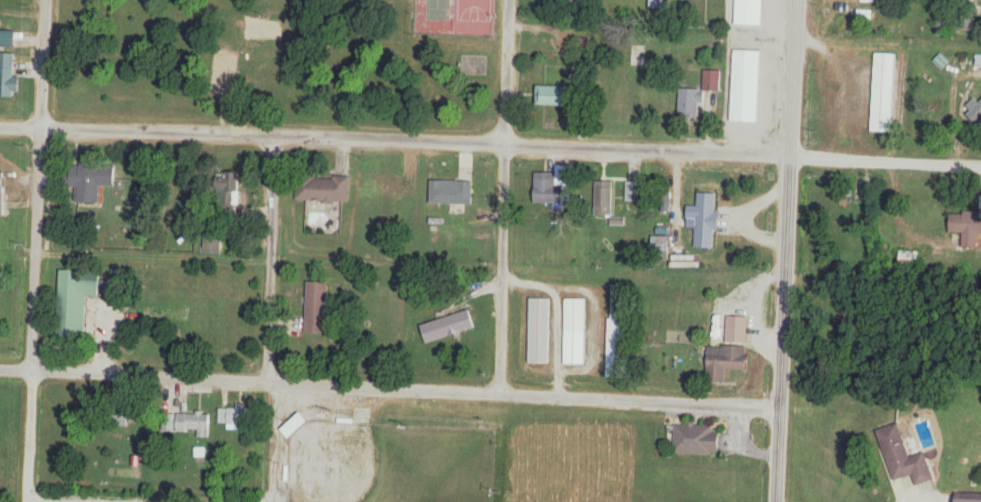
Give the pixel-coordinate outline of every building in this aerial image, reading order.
[(649,12),(663,12),(663,0),(649,0),(649,12)] [(736,26),(764,26),(764,0),(736,0),(736,26)] [(732,123),(759,124),(761,51),(733,51),(732,123)] [(871,133),(893,133),(895,54),(874,53),(871,133)] [(15,54),(0,54),(0,97),(17,98),(18,79),(15,79),(15,54)] [(680,89),(679,119),(701,120),(701,93),(720,93),(720,71),(702,71),(701,90),(680,89)] [(537,87),(537,106),(568,106),(568,86),(537,87)] [(963,109),(978,124),(980,120),(980,100),(979,102),(975,98),(963,109)] [(100,205),(101,187),(116,187),(116,162),(68,161),(67,190),(77,190),(76,204),(100,205)] [(555,173),(533,173),(533,199),(556,199),(556,187),(572,187),(572,166),(555,166),(555,173)] [(240,174),(221,174),(221,201),(240,201),(240,174)] [(296,202),(350,202),(350,179),(296,179),(296,202)] [(473,181),(429,181),(429,205),(473,205),(473,181)] [(695,248),(716,248),(717,194),(697,193),(697,206),(686,206),(686,228),(696,228),(695,248)] [(978,234),(980,234),(980,212),(958,212),(958,248),(978,248),(978,234)] [(204,233),(204,253),(221,253),(221,233),(204,233)] [(668,252),(668,237),(651,237),(651,252),(668,252)] [(86,297),(99,297),(99,271),(60,271),(59,342),(86,343),(86,297)] [(327,282),(306,282),(306,332),(327,332),(327,282)] [(607,379),(627,379),(627,285),(608,285),(607,379)] [(549,365),(549,298),(528,298),(528,365),(549,365)] [(585,299),(564,299),(564,366),(585,366),(585,299)] [(476,330),(470,311),(421,326),(426,344),(476,330)] [(726,343),(747,343),(747,317),(726,317),(726,343)] [(706,348),(706,383),(727,383),(727,371),(746,371),(746,347),(706,348)] [(249,430),(249,408),(218,408),(218,424),(228,424),(228,430),(249,430)] [(198,438),(210,438),(210,413),(177,413),(177,432),(198,432),(198,438)] [(299,414),(285,432),(291,436),(295,432),(298,435),(308,421),(299,414)] [(878,430),(894,481),(914,475),(918,485),(935,480),(926,452),(910,458),(899,423),(878,430)] [(674,454),(722,454),(722,435),(712,435),(712,426),(674,426),(674,454)] [(958,494),(958,501),(980,501),(980,494),(958,494)]
